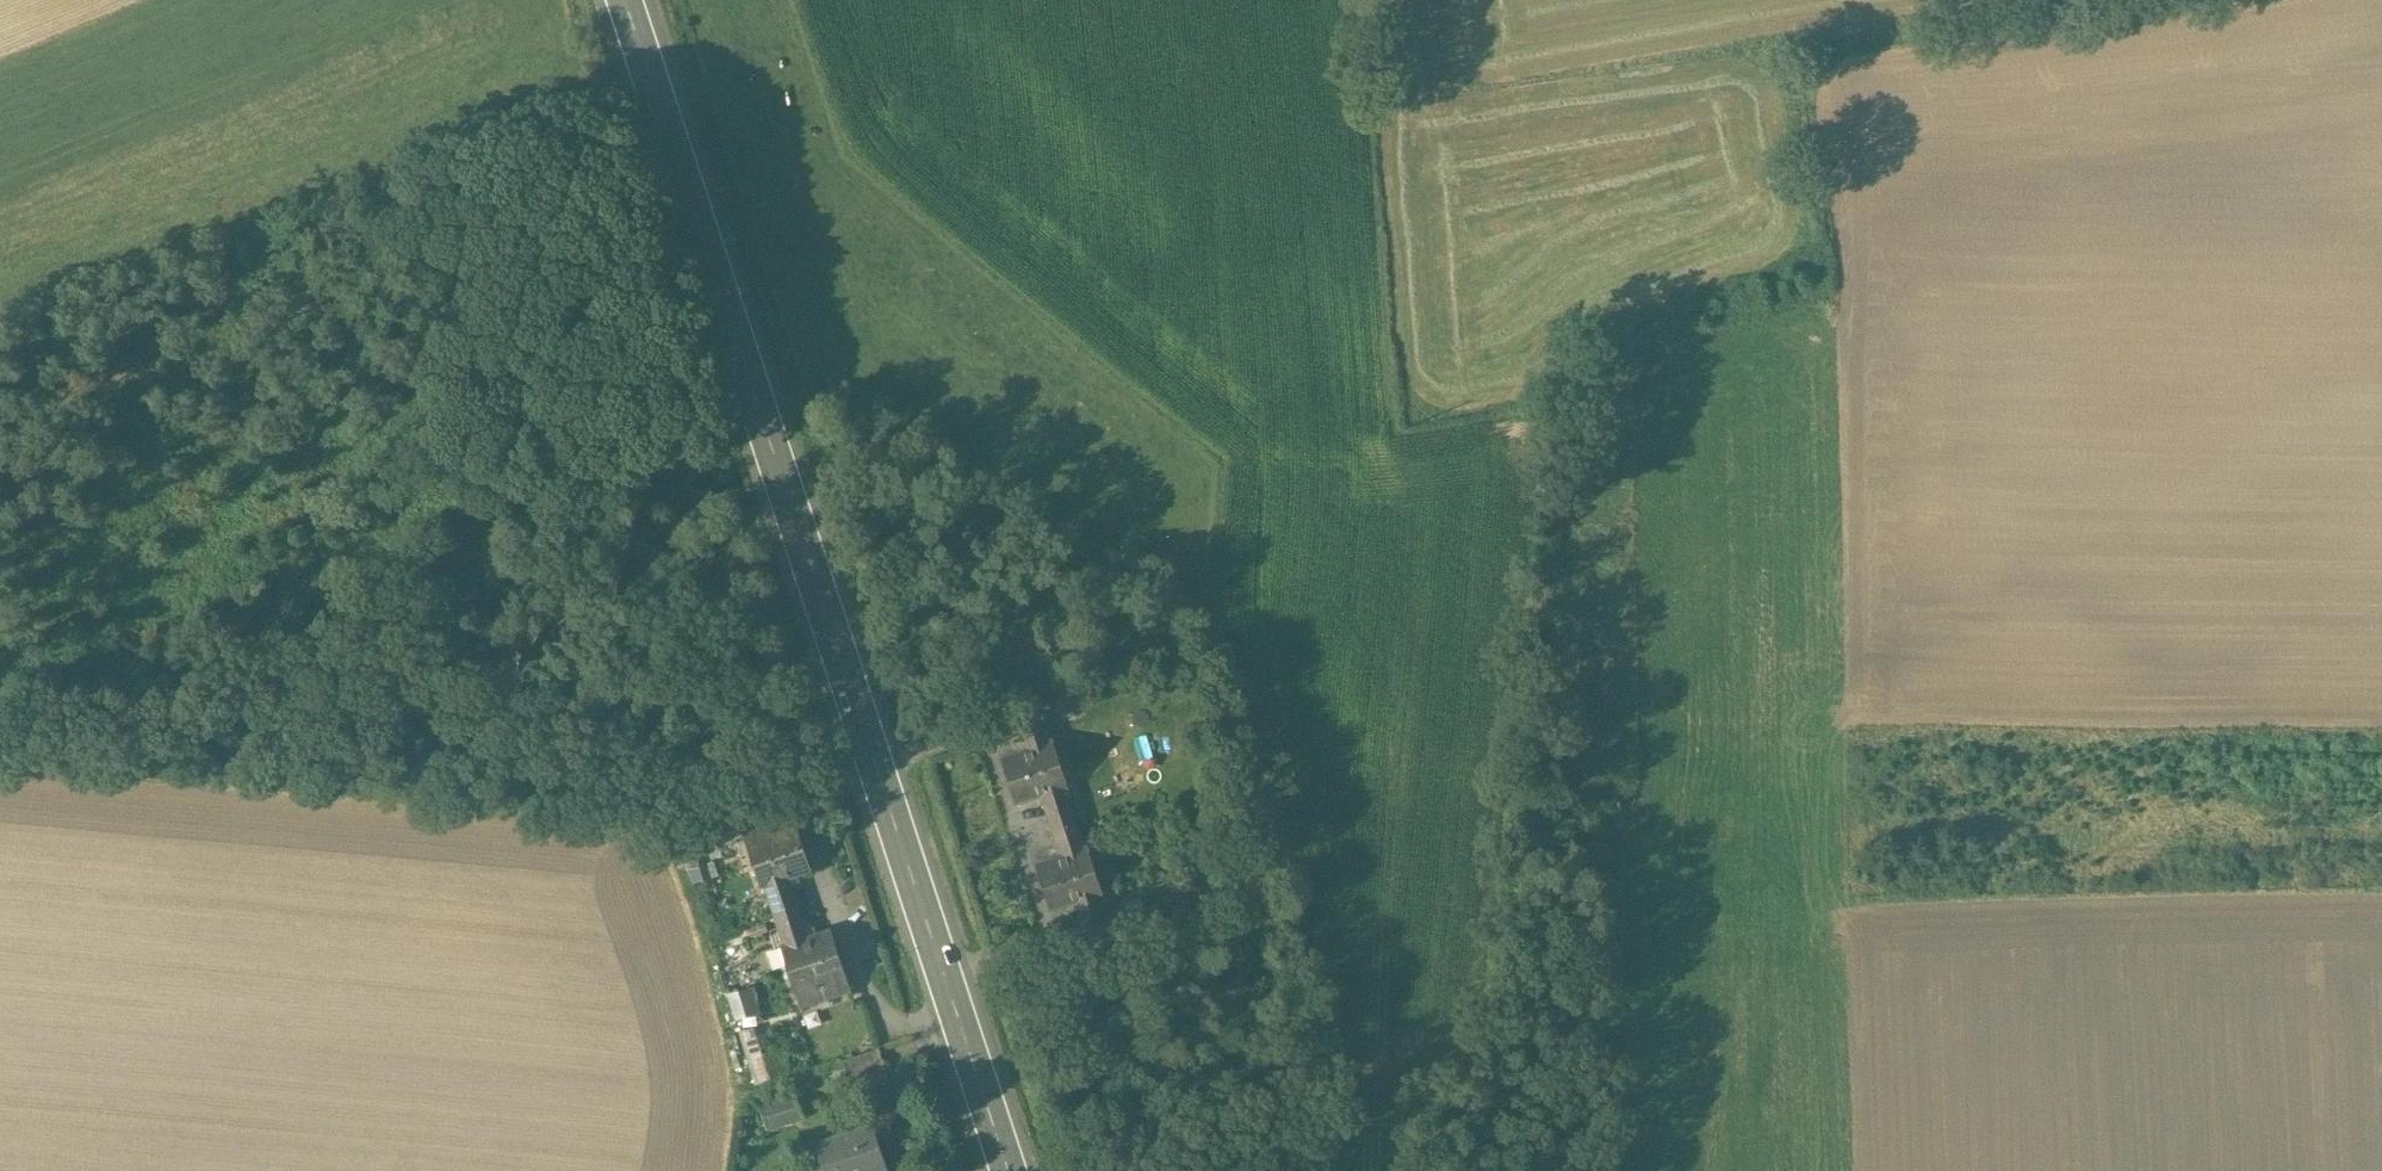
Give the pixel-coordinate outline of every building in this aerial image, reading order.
[(1050,741),(1043,722),(1020,730),(1026,749),(1002,757),(1017,804),(1041,796),(1051,826),(1074,818),(1065,788),(1068,787),(1053,740),(1050,741)] [(792,809),(741,826),(762,887),(765,886),(775,916),(798,908),(789,878),(812,871),(792,809)] [(1084,847),(1074,818),(1051,826),(1060,855),(1036,863),(1051,910),(1075,902),(1082,922),(1105,914),(1099,895),(1103,893),(1087,846),(1084,847)] [(831,930),(808,937),(798,908),(775,916),(785,945),(781,946),(801,1008),(852,991),(831,930)] [(758,986),(733,991),(738,1018),(763,1013),(758,986)] [(759,1082),(773,1078),(760,1026),(745,1030),(759,1082)] [(877,1049),(844,1060),(854,1091),(887,1080),(877,1049)] [(797,1095),(760,1106),(767,1126),(803,1115),(797,1095)] [(817,1143),(826,1170),(866,1170),(887,1164),(882,1148),(893,1145),(886,1121),(817,1143)]
